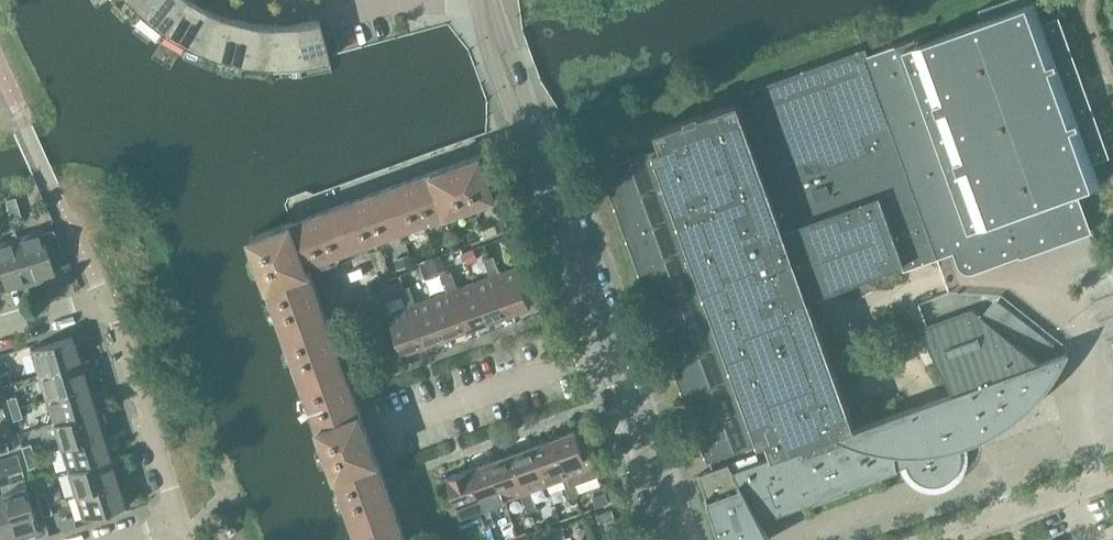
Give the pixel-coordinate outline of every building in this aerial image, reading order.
[(143,13),(155,0),(130,0),(143,13)] [(143,13),(165,31),(186,0),(155,0),(143,13)] [(193,0),(186,0),(165,31),(190,45),(208,8),(193,0)] [(868,53),(864,54),(933,243),(949,238),(954,252),(958,263),(961,267),(965,271),(970,272),(975,271),(1089,230),(1076,192),(1101,183),(1093,162),(1110,156),(1059,16),(1042,22),(1035,1),(937,37),(934,30),(868,54),(868,53)] [(229,17),(208,8),(190,45),(217,56),(229,17)] [(251,23),(229,17),(217,56),(245,63),(251,23)] [(320,19),(297,24),(302,65),(331,59),(320,19)] [(274,25),(251,23),(245,63),(273,66),(274,25)] [(297,24),(274,25),(273,66),(302,65),(297,24)] [(774,456),(733,471),(761,521),(814,501),(814,503),(813,503),(814,504),(850,491),(850,490),(849,490),(848,489),(899,471),(898,468),(907,465),(913,475),(922,482),(933,485),(945,482),(955,476),(961,466),(962,454),(959,443),(975,437),(986,432),(1012,417),(1034,398),(1053,376),(1067,351),(1040,360),(972,308),(971,309),(972,310),(921,329),(920,327),(919,328),(954,391),(942,396),(855,427),(808,297),(905,262),(902,254),(923,247),(933,243),(864,54),(863,52),(735,98),(736,101),(687,118),(687,119),(656,130),(662,146),(603,167),(709,461),(768,439),(774,456)] [(496,193),(485,161),(483,155),(482,154),(481,153),(480,154),(433,170),(449,212),(495,195),(496,195),(497,194),(496,193)] [(449,212),(433,170),(386,187),(401,229),(449,212)] [(401,229),(386,187),(339,204),(354,246),(401,229)] [(5,199),(11,218),(21,215),(15,196),(5,199)] [(354,246),(339,204),(308,216),(293,221),(308,263),(323,258),(354,246)] [(308,263),(293,221),(253,236),(252,236),(251,237),(251,238),(268,285),(310,270),(308,263)] [(41,229),(16,237),(30,284),(43,280),(41,275),(54,271),(50,258),(63,254),(57,238),(54,229),(42,233),(41,229)] [(0,242),(0,271),(5,286),(16,283),(18,287),(30,284),(16,237),(0,242)] [(484,259),(487,268),(497,264),(494,255),(484,259)] [(474,282),(488,321),(510,313),(495,274),(500,273),(497,264),(487,268),(491,276),(474,282)] [(495,274),(510,313),(532,306),(517,266),(500,273),(495,274)] [(310,270),(268,285),(285,332),(327,317),(310,270)] [(442,274),(445,283),(455,279),(452,270),(442,274)] [(448,291),(432,297),(446,336),(467,329),(453,289),(458,288),(455,279),(445,283),(448,291)] [(453,289),(467,329),(488,321),(474,282),(458,288),(453,289)] [(376,295),(372,285),(355,291),(359,301),(376,295)] [(400,289),(402,296),(403,298),(413,294),(409,286),(400,289)] [(403,298),(402,296),(385,302),(389,313),(403,352),(425,344),(411,305),(416,303),(413,294),(403,298)] [(432,297),(416,303),(411,305),(425,344),(446,336),(432,297)] [(327,317),(285,332),(302,379),(344,364),(327,317)] [(30,349),(38,374),(85,360),(80,343),(75,345),(72,336),(30,349)] [(38,374),(45,398),(87,385),(85,377),(89,376),(85,360),(38,374)] [(344,364),(302,379),(320,428),(361,413),(344,364)] [(2,385),(12,382),(8,371),(0,373),(0,377),(2,385)] [(45,398),(53,422),(99,407),(94,391),(90,393),(87,385),(45,398)] [(6,398),(10,409),(19,406),(16,395),(6,398)] [(19,406),(10,409),(13,420),(23,417),(19,406)] [(53,422),(60,446),(102,433),(99,425),(104,423),(99,407),(53,422)] [(361,413),(320,428),(325,443),(332,461),(336,473),(378,458),(373,446),(367,428),(361,413)] [(581,442),(576,430),(554,438),(568,477),(564,479),(570,496),(579,493),(576,484),(576,483),(600,475),(587,440),(581,442)] [(60,446),(68,469),(114,455),(109,439),(104,441),(102,433),(60,446)] [(554,438),(533,445),(547,484),(564,479),(568,477),(554,438)] [(9,450),(6,441),(0,443),(0,453),(9,450)] [(21,446),(25,457),(34,454),(31,443),(21,446)] [(533,445),(512,453),(526,492),(521,494),(524,502),(534,499),(531,490),(547,484),(533,445)] [(512,453),(491,460),(505,500),(521,494),(526,492),(512,453)] [(34,454),(25,457),(28,468),(37,465),(34,454)] [(68,469),(75,493),(117,480),(114,473),(119,471),(114,455),(68,469)] [(349,510),(354,522),(395,507),(391,495),(378,458),(336,473),(349,510)] [(491,460),(470,468),(484,507),(479,509),(482,518),(492,514),(489,506),(505,500),(491,460)] [(761,521),(733,471),(729,463),(698,474),(722,539),(766,539),(770,538),(761,521)] [(483,519),(482,518),(479,509),(484,507),(470,468),(448,476),(465,525),(483,519)] [(4,492),(2,493),(15,534),(24,531),(25,536),(39,531),(22,478),(2,485),(4,492)] [(117,480),(75,493),(83,518),(129,504),(124,487),(119,488),(117,480)] [(36,493),(39,504),(49,501),(45,490),(36,493)] [(605,492),(593,496),(596,506),(597,507),(609,502),(605,492)] [(0,494),(0,539),(7,539),(6,536),(15,534),(2,493),(0,494)] [(534,499),(524,502),(528,511),(537,508),(534,499)] [(49,501),(39,504),(43,515),(52,512),(49,501)] [(360,539),(407,539),(395,507),(354,522),(360,539)] [(612,509),(597,514),(600,523),(615,518),(612,509)] [(482,518),(483,519),(485,526),(495,523),(492,514),(482,518)]
